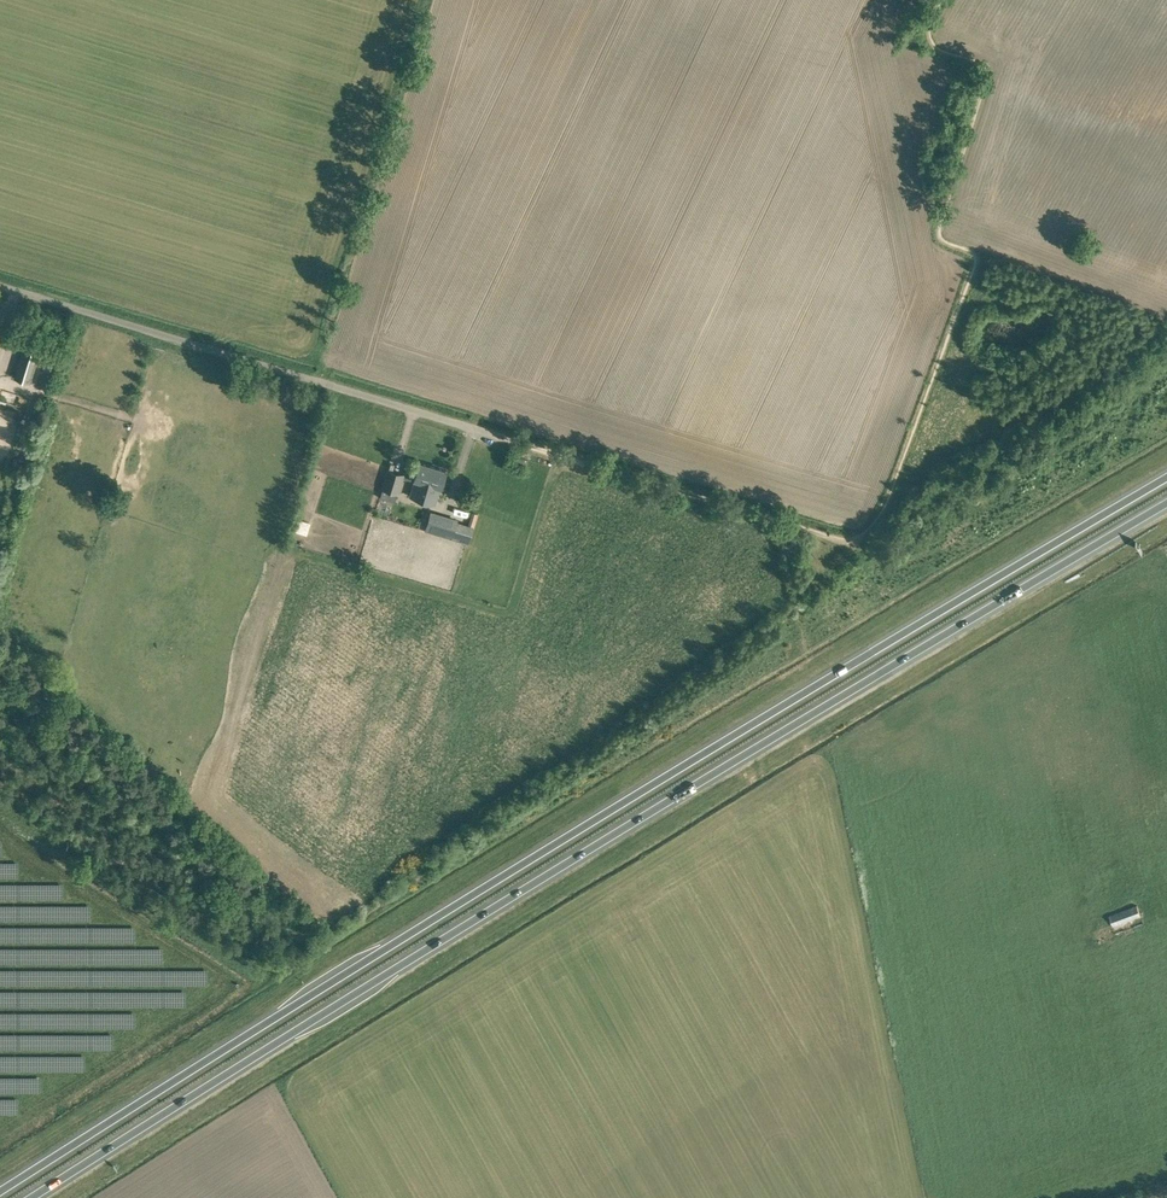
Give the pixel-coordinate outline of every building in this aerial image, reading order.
[(30,383),(39,354),(40,349),(23,344),(13,378),(30,383)] [(49,389),(59,356),(48,353),(38,385),(49,389)] [(417,478),(412,495),(435,502),(440,485),(442,486),(445,475),(418,466),(415,478),(417,478)] [(397,493),(403,475),(388,471),(383,489),(397,493)] [(466,542),(471,525),(458,521),(458,520),(430,511),(424,529),(453,538),(466,542)] [(1113,926),(1140,915),(1136,905),(1109,915),(1113,926)]
